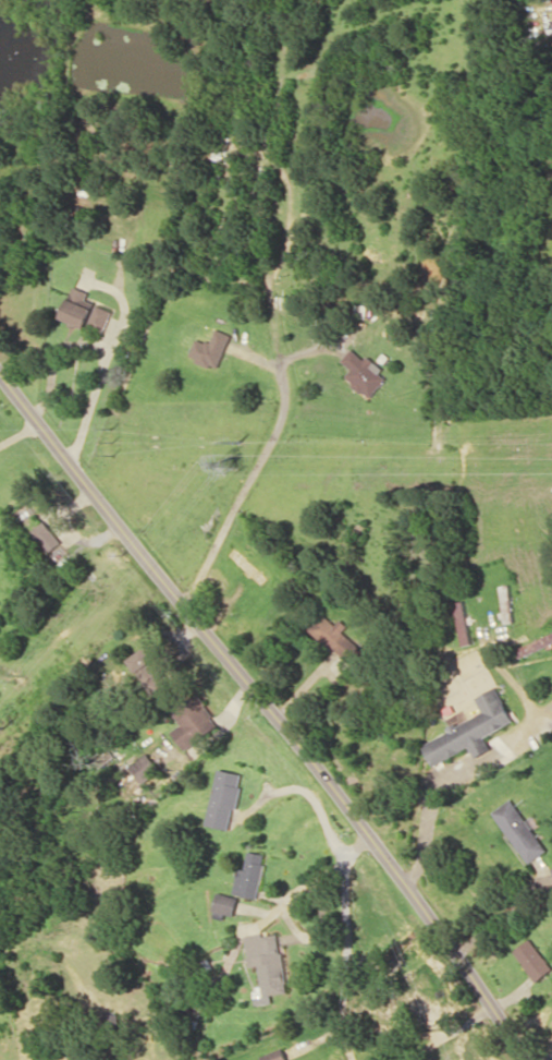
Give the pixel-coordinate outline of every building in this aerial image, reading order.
[(60,316),(102,333),(112,310),(86,300),(89,291),(73,285),(60,316)] [(217,368),(231,334),(216,328),(209,343),(196,337),(188,356),(217,368)] [(365,358),(351,347),(341,360),(351,367),(344,377),(371,397),(389,374),(366,357),(365,358)] [(31,530),(49,552),(62,542),(44,520),(31,530)] [(500,585),(504,621),(512,620),(508,584),(500,585)] [(470,643),(463,600),(454,601),(461,644),(470,643)] [(342,631),(348,625),(340,618),(335,624),(322,612),(310,627),(351,663),(363,649),(342,631)] [(516,648),(520,657),(551,643),(551,632),(516,648)] [(147,647),(130,657),(152,694),(169,685),(147,647)] [(484,735),(514,722),(497,686),(475,696),(483,713),(422,741),(433,765),(470,747),(475,757),(491,749),(484,735)] [(187,749),(220,723),(197,694),(174,713),(182,723),(172,731),(187,749)] [(162,770),(149,752),(130,766),(143,784),(162,770)] [(230,829),(242,773),(218,768),(206,824),(230,829)] [(526,864),(546,851),(512,797),(492,810),(526,864)] [(233,893),(258,898),(264,863),(262,862),(264,853),(248,850),(244,869),(238,867),(233,893)] [(238,895),(216,892),(214,911),(235,914),(238,895)] [(279,931),(245,936),(249,966),(258,965),(261,988),(254,989),(254,996),(286,992),(279,931)] [(551,970),(551,969),(532,937),(514,949),(535,980),(551,970)]
